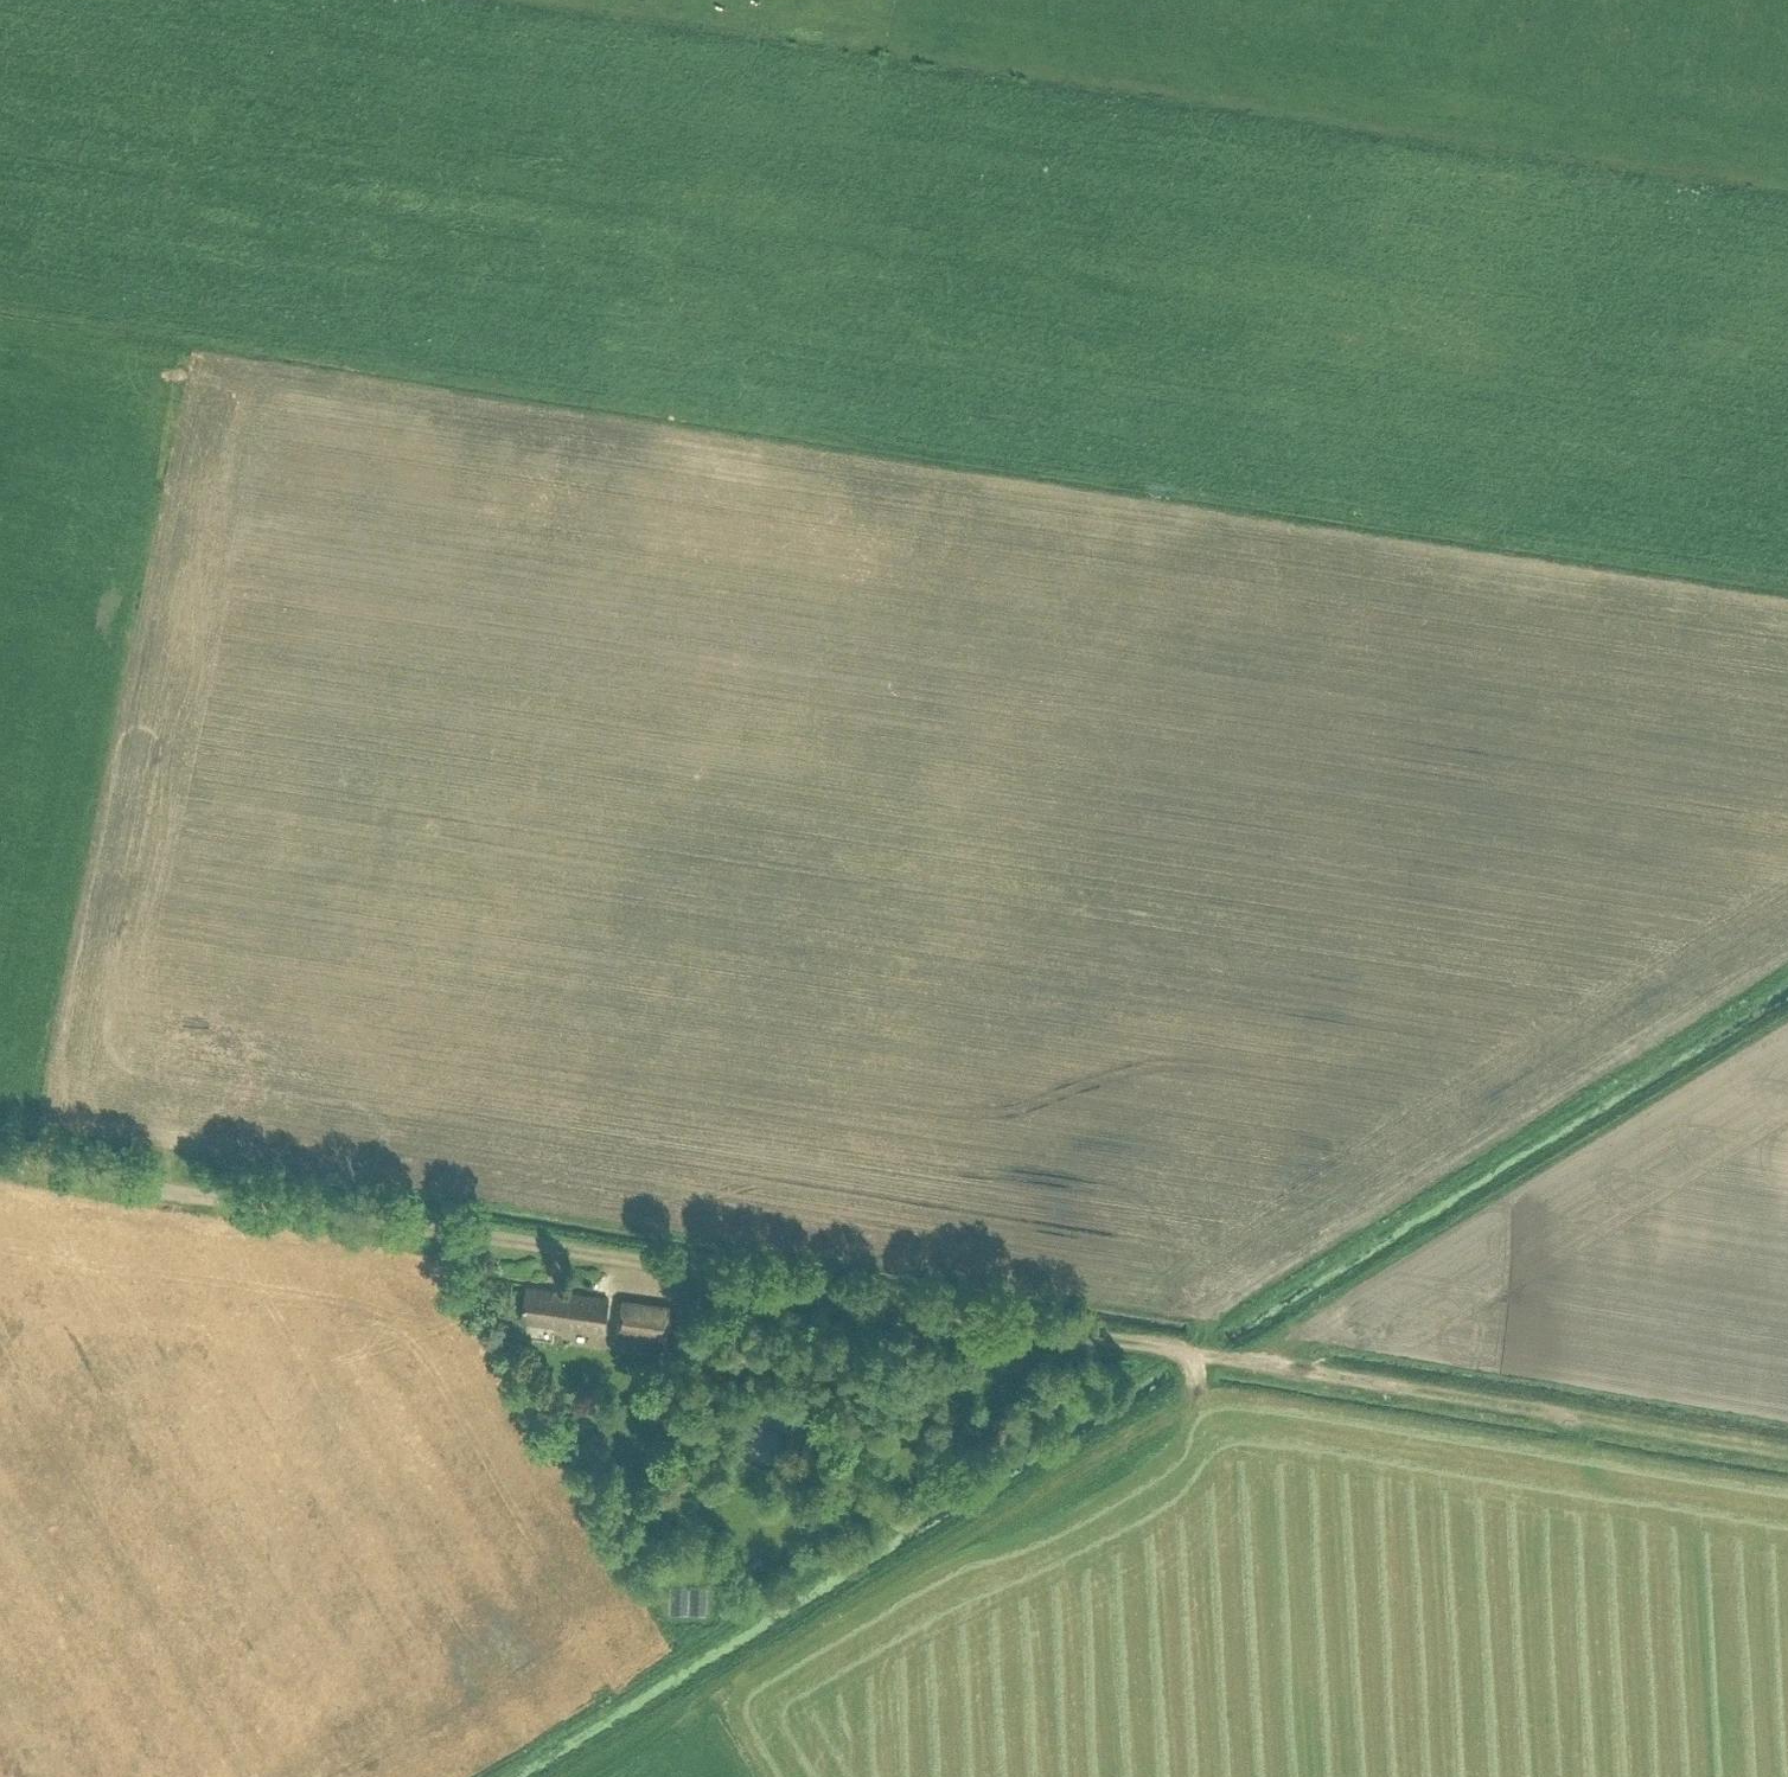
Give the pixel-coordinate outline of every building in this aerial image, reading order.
[(612,1298),(592,1295),(529,1288),(525,1320),(609,1330),(612,1298)] [(672,1305),(653,1302),(622,1299),(618,1331),(668,1337),(672,1305)]
